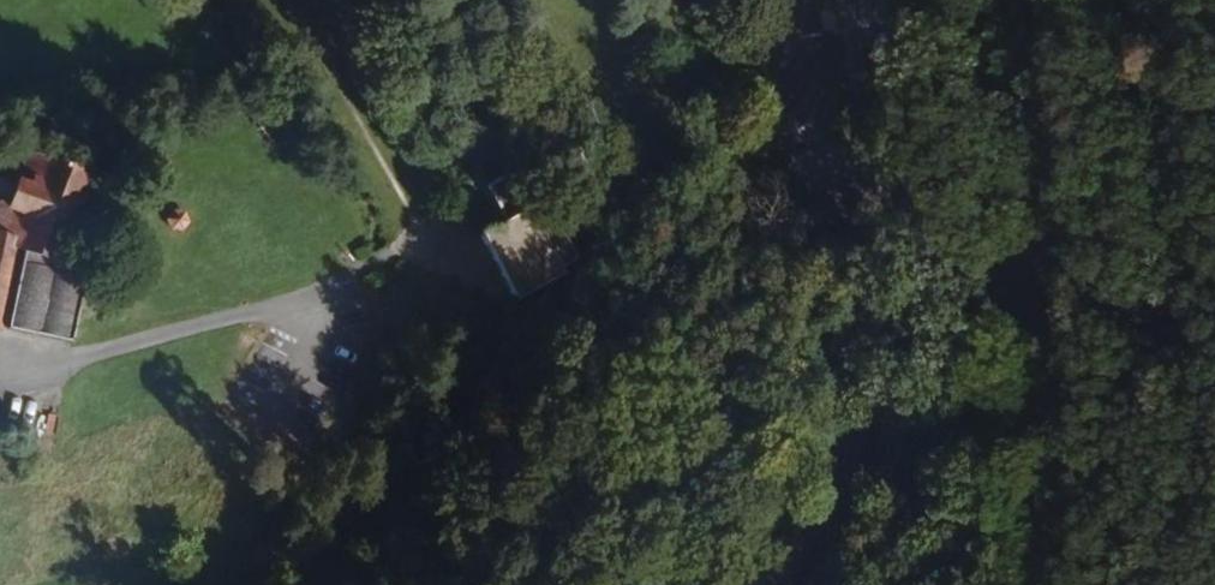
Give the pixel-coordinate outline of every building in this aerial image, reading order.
[(89,171),(43,152),(40,158),(24,154),(4,206),(0,205),(0,328),(68,343),(82,274),(55,266),(89,171)] [(572,257),(546,207),(529,216),(507,175),(487,185),(505,221),(482,234),(515,296),(559,272),(556,267),(572,257)] [(186,222),(182,211),(171,210),(165,219),(169,229),(179,231),(183,227),(186,222)]
